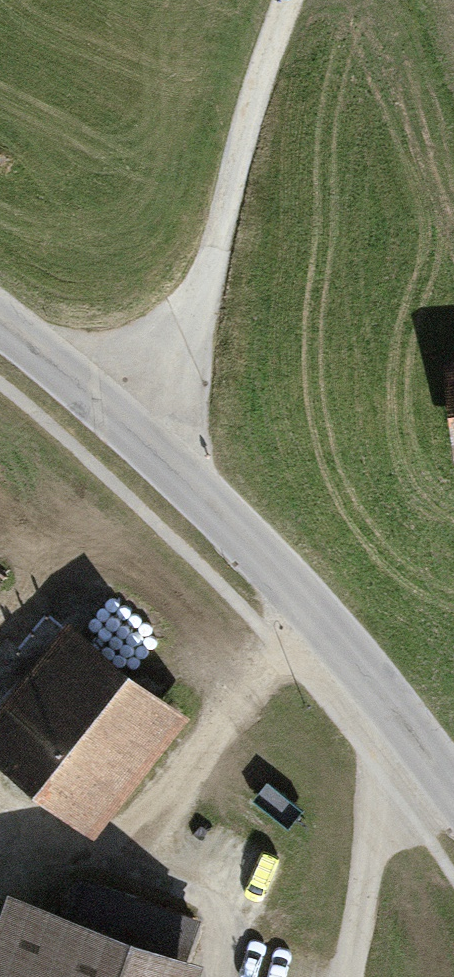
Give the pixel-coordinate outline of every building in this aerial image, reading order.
[(0,750),(74,810),(160,705),(85,645),(0,750)] [(17,905),(0,953),(0,976),(173,976),(193,923),(86,885),(72,925),(17,905)]
